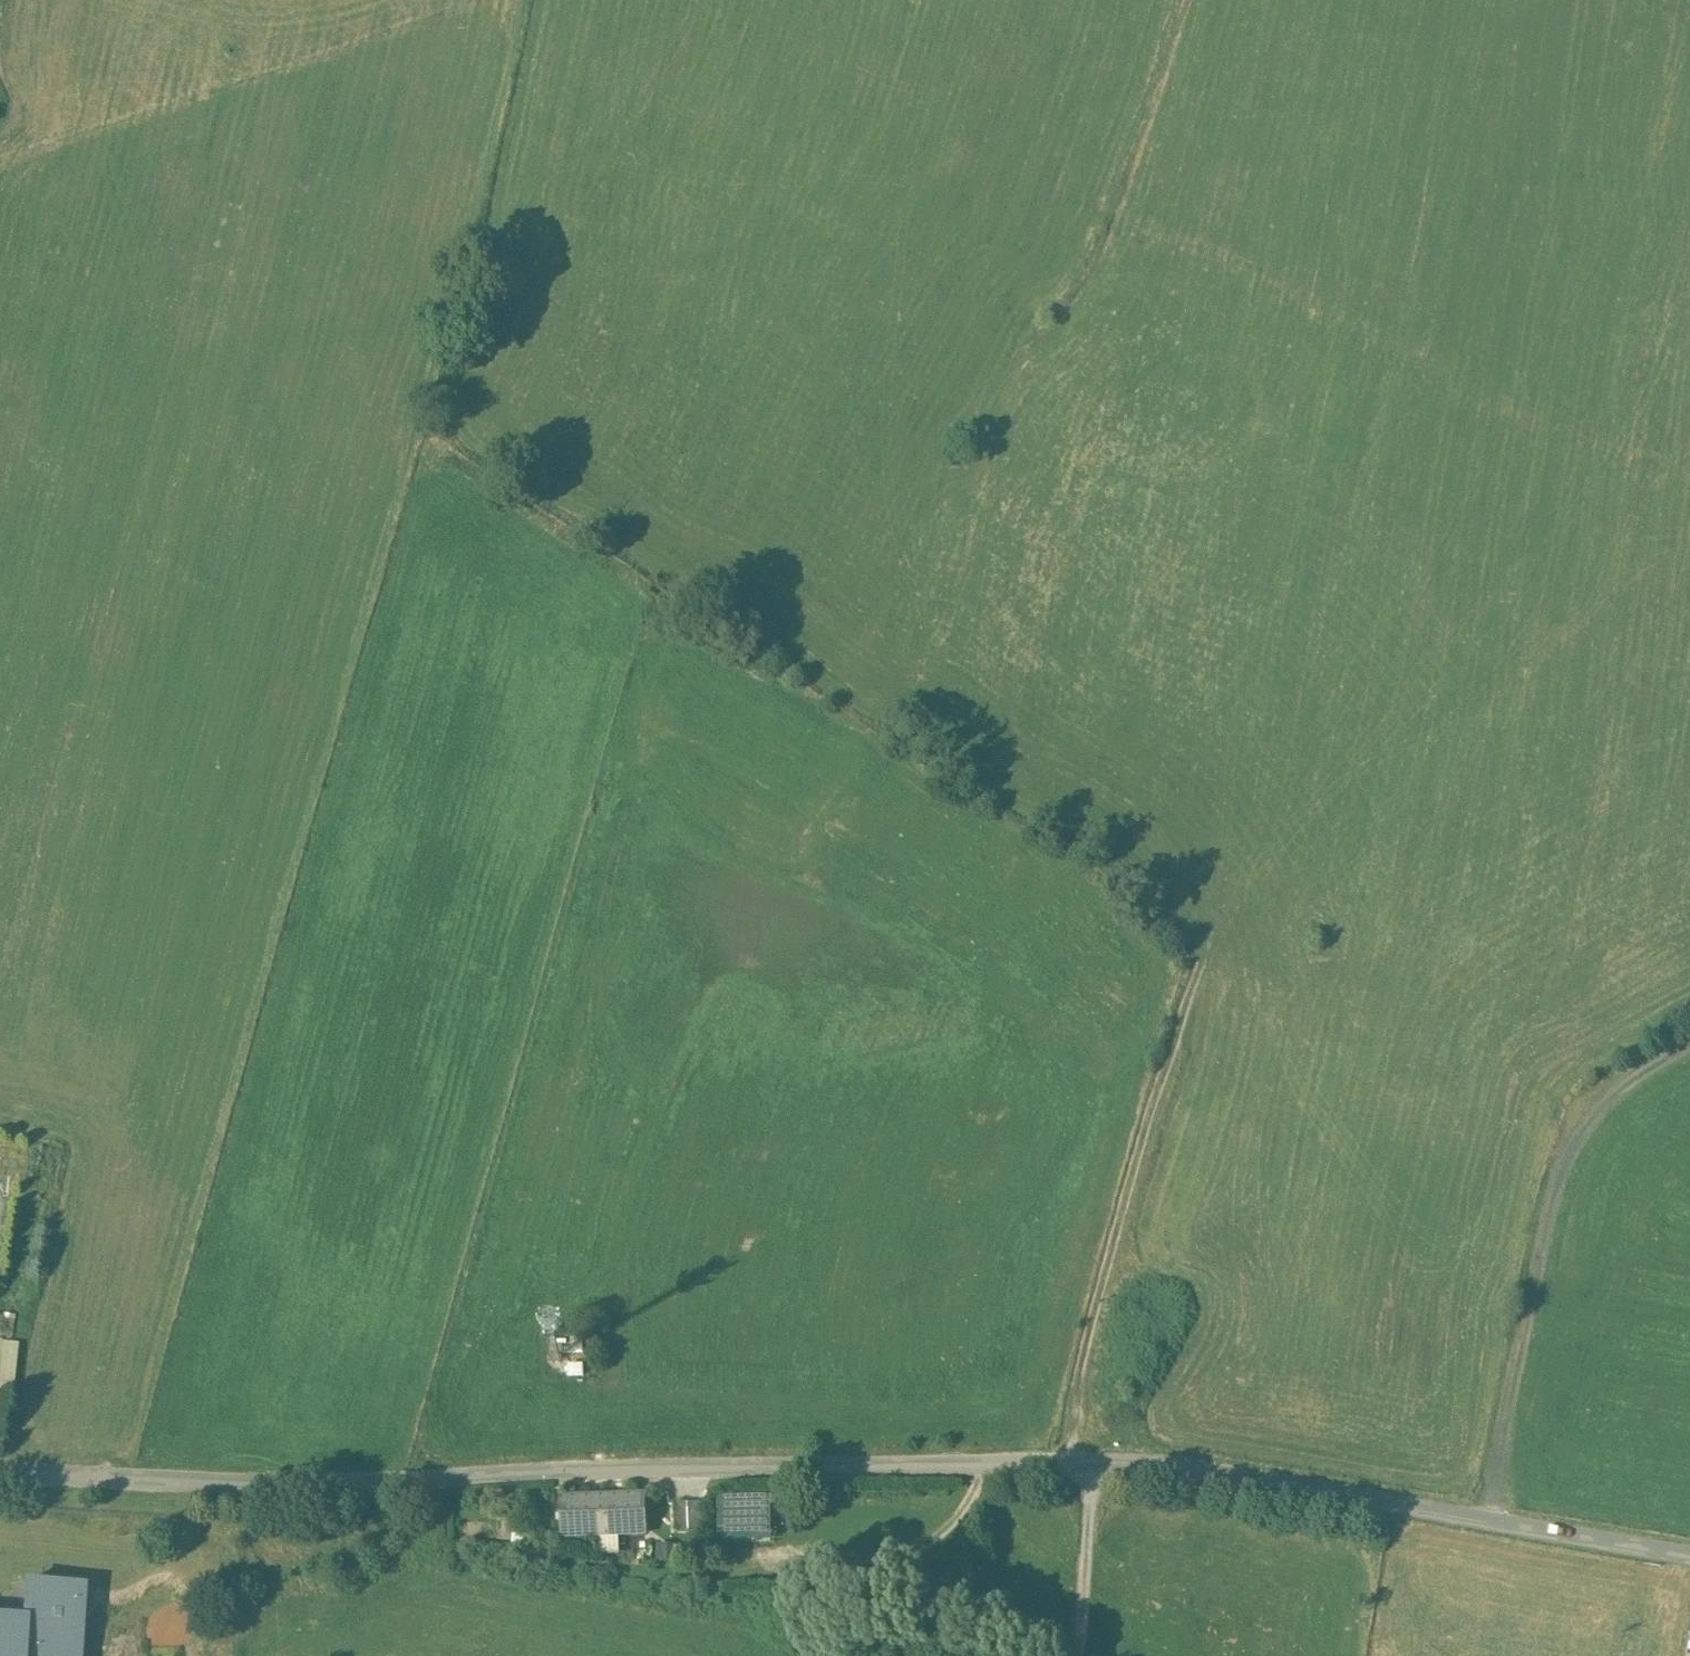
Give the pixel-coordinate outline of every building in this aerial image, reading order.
[(580,1341),(569,1341),(570,1354),(581,1354),(580,1341)] [(645,1495),(561,1498),(562,1538),(646,1535),(645,1495)] [(770,1497),(717,1498),(718,1535),(771,1534),(770,1497)] [(701,1503),(674,1504),(675,1533),(702,1532),(701,1503)] [(87,1588),(27,1584),(24,1620),(0,1618),(0,1655),(82,1655),(87,1588)]
